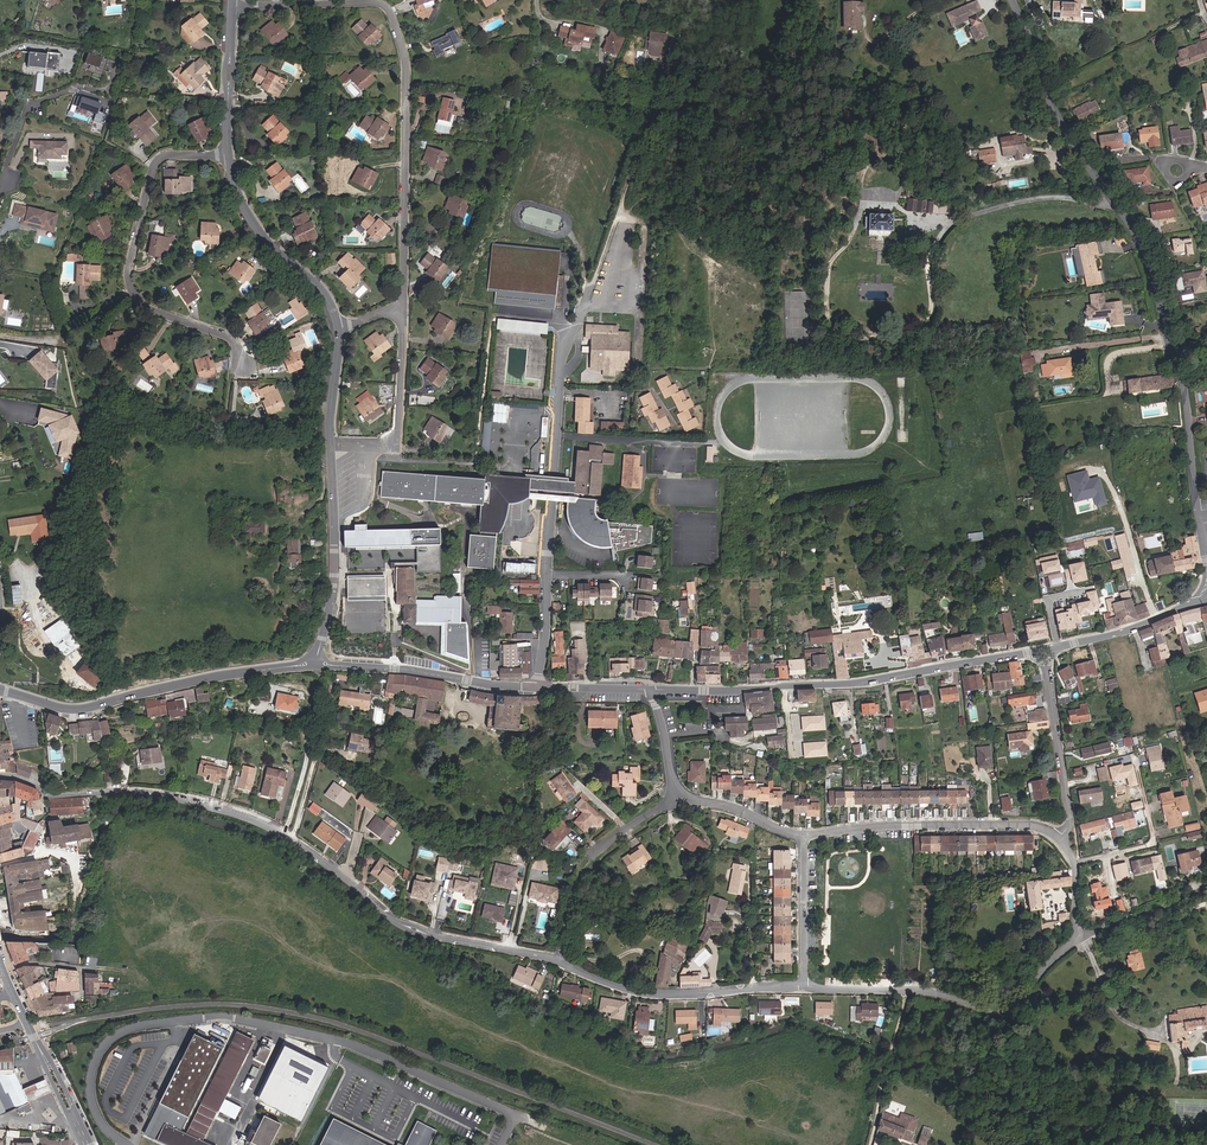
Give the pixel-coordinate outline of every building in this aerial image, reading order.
[(421,17),(425,16),(427,13),(426,8),(431,7),(434,2),(433,0),(416,0),(413,1),(416,11),(414,12),(415,15),(419,18),(421,17)] [(862,0),(842,0),(842,27),(855,26),(855,9),(862,9),(862,0)] [(975,0),(972,0),(944,11),(947,18),(950,17),(952,23),(966,17),(969,24),(966,25),(969,31),(972,30),(975,38),(984,34),(979,20),(977,21),(973,11),(978,9),(975,0)] [(1059,0),(1052,0),(1051,8),(1061,9),(1060,14),(1083,16),(1083,21),(1090,22),(1091,9),(1079,8),(1080,1),(1081,1),(1081,0),(1072,0),(1072,1),(1059,0)] [(197,17),(195,15),(183,23),(193,37),(194,39),(202,33),(200,30),(210,22),(203,13),(197,17)] [(358,38),(368,48),(382,34),(372,26),(369,29),(361,22),(352,31),(359,37),(358,38)] [(193,37),(183,23),(181,30),(188,40),(193,37)] [(261,34),(274,46),(286,34),(279,28),(277,30),(271,24),(261,34)] [(562,37),(569,38),(571,38),(573,42),(576,44),(577,44),(584,46),(586,36),(597,37),(599,28),(579,24),(579,31),(574,30),(574,28),(563,26),(562,37)] [(462,44),(455,28),(445,33),(446,34),(430,41),(432,45),(437,43),(439,47),(433,50),(436,57),(444,54),(442,49),(454,44),(455,47),(462,44)] [(622,35),(609,30),(603,49),(616,54),(622,35)] [(668,34),(650,33),(649,49),(652,53),(652,55),(661,55),(661,48),(674,49),(675,42),(667,41),(668,34)] [(1151,38),(1153,43),(1161,39),(1159,34),(1151,38)] [(1194,43),(1199,58),(1206,56),(1206,53),(1202,40),(1194,43)] [(1180,67),(1199,58),(1194,43),(1179,49),(1178,50),(1180,56),(1176,58),(1180,67)] [(56,69),(58,51),(45,49),(45,52),(27,49),(25,64),(56,69)] [(107,65),(109,53),(89,50),(87,61),(107,65)] [(200,76),(196,72),(202,67),(203,68),(208,64),(202,58),(202,56),(201,54),(199,54),(194,58),(193,57),(189,61),(189,60),(180,68),(193,82),(200,76)] [(351,83),(361,91),(373,77),(366,71),(364,74),(358,68),(350,76),(354,80),(351,83)] [(279,80),(270,75),(269,77),(258,71),(254,79),(265,85),(263,88),(278,96),(283,87),(277,84),(279,80)] [(0,93),(0,107),(8,106),(8,93),(0,93)] [(99,101),(75,93),(72,103),(96,111),(93,119),(101,122),(104,111),(97,109),(99,101)] [(460,102),(450,98),(442,120),(456,124),(457,125),(460,114),(456,113),(460,102)] [(1073,109),(1078,118),(1098,108),(1094,100),(1090,102),(1090,101),(1073,109)] [(146,122),(156,114),(148,105),(140,112),(139,111),(130,119),(134,123),(141,132),(142,132),(146,137),(154,131),(146,122)] [(181,122),(191,138),(200,133),(199,131),(208,124),(201,114),(194,118),(193,115),(181,122)] [(267,137),(275,145),(289,132),(281,122),(278,124),(273,116),(263,125),(270,134),(267,137)] [(365,132),(377,140),(387,124),(380,119),(377,122),(366,116),(360,124),(366,129),(365,132)] [(141,132),(134,123),(131,126),(131,127),(137,134),(138,134),(141,132)] [(1145,128),(1141,128),(1142,140),(1146,140),(1146,138),(1150,137),(1151,145),(1162,144),(1160,125),(1145,127),(1145,128)] [(1171,131),(1172,144),(1193,142),(1192,130),(1171,131)] [(1019,152),(1019,153),(1026,152),(1025,143),(1024,143),(1023,135),(1017,136),(1017,134),(1011,135),(1011,136),(999,138),(1002,155),(1013,154),(1013,152),(1019,152)] [(1099,136),(1100,148),(1121,147),(1120,134),(1099,136)] [(65,154),(65,141),(46,140),(46,142),(43,142),(43,140),(36,140),(36,147),(35,157),(59,158),(59,154),(65,154)] [(447,154),(438,150),(436,153),(429,150),(423,161),(431,165),(429,168),(438,172),(447,154)] [(994,154),(985,155),(986,163),(995,162),(994,154)] [(118,165),(116,163),(107,169),(120,185),(127,179),(124,176),(130,171),(122,161),(118,165)] [(293,177),(286,169),(283,172),(276,163),(267,171),(274,180),(270,183),(277,190),(293,177)] [(365,169),(359,165),(352,178),(368,188),(377,172),(367,166),(365,169)] [(1149,167),(1123,170),(1124,177),(1129,176),(1129,181),(1143,180),(1144,185),(1151,183),(1149,167)] [(164,180),(164,190),(180,190),(190,190),(191,175),(178,175),(178,178),(175,178),(175,168),(163,168),(163,180),(164,180)] [(1199,207),(1206,203),(1206,183),(1204,184),(1205,186),(1193,191),(1199,207)] [(468,201),(458,197),(457,200),(448,197),(444,207),(452,210),(450,214),(461,218),(468,201)] [(916,199),(908,199),(907,211),(930,213),(931,201),(918,200),(918,198),(916,198),(916,199)] [(1151,202),(1155,223),(1173,221),(1171,200),(1151,202)] [(56,214),(16,204),(13,214),(23,216),(27,217),(26,220),(44,225),(43,227),(52,229),(56,214)] [(960,204),(944,206),(944,213),(961,212),(960,204)] [(92,219),(92,220),(99,234),(100,237),(112,231),(109,226),(114,224),(108,211),(92,219)] [(303,212),(292,219),(297,230),(292,232),(295,238),(292,240),(296,247),(299,245),(298,243),(317,232),(310,220),(308,221),(303,212)] [(868,227),(867,229),(892,232),(894,215),(869,212),(869,216),(868,227)] [(27,217),(23,216),(21,223),(53,231),(58,214),(56,214),(52,229),(43,227),(44,225),(26,220),(27,217)] [(378,240),(389,228),(381,222),(379,225),(369,217),(362,225),(360,224),(356,230),(363,235),(367,230),(369,232),(369,233),(378,240)] [(644,245),(649,246),(654,218),(648,217),(644,245)] [(654,218),(649,246),(655,247),(660,219),(654,218)] [(204,228),(200,228),(199,237),(220,240),(221,228),(216,228),(216,220),(205,219),(204,228)] [(99,234),(92,220),(88,222),(95,236),(99,234)] [(164,252),(167,239),(161,237),(161,235),(152,234),(148,253),(155,255),(156,251),(164,252)] [(1194,251),(1193,235),(1181,236),(1180,234),(1172,234),(1173,242),(1175,243),(1176,247),(1188,246),(1189,252),(1194,251)] [(1095,254),(1107,251),(1105,240),(1078,246),(1077,247),(1078,253),(1082,252),(1083,256),(1086,255),(1088,261),(1085,262),(1083,267),(1092,273),(1091,273),(1093,284),(1110,281),(1108,270),(1102,271),(1100,262),(1097,259),(1103,258),(1095,254)] [(560,251),(493,242),(487,287),(495,288),(494,298),(560,307),(564,275),(556,274),(557,268),(565,269),(567,254),(560,253),(560,251)] [(68,260),(83,261),(84,254),(68,253),(68,260)] [(338,278),(345,286),(353,278),(351,276),(361,266),(353,259),(351,261),(344,255),(336,263),(340,267),(344,264),(347,268),(338,278)] [(427,255),(420,265),(430,272),(427,275),(435,281),(446,267),(437,260),(436,262),(427,255)] [(242,262),(237,259),(229,270),(243,280),(254,265),(245,259),(242,262)] [(95,262),(78,262),(77,281),(88,280),(88,276),(101,276),(101,264),(95,264),(95,262)] [(448,269),(446,267),(435,281),(437,283),(448,269)] [(1183,272),(1176,273),(1178,286),(1185,285),(1183,276),(1185,276),(1186,283),(1194,281),(1196,289),(1206,287),(1204,268),(1184,271),(1184,272),(1183,272)] [(196,287),(192,279),(179,288),(186,300),(193,297),(190,291),(196,287)] [(645,299),(647,280),(636,279),(635,299),(645,299)] [(0,292),(0,310),(2,310),(3,306),(7,307),(9,307),(11,297),(4,296),(5,293),(0,292)] [(1109,293),(1097,294),(1098,303),(1093,304),(1095,316),(1115,314),(1116,323),(1128,322),(1126,301),(1110,302),(1109,293)] [(295,297),(287,302),(297,320),(306,314),(295,297)] [(257,301),(246,308),(252,319),(249,321),(254,330),(269,321),(257,301)] [(103,325),(111,324),(111,315),(103,316),(103,325)] [(454,323),(446,317),(444,319),(437,315),(430,326),(435,330),(433,333),(443,340),(454,323)] [(628,363),(629,325),(615,324),(615,319),(584,317),(584,332),(591,332),(590,361),(603,362),(603,368),(614,368),(614,363),(628,363)] [(547,324),(497,319),(497,320),(508,321),(507,329),(496,328),(496,329),(546,334),(546,332),(531,331),(532,324),(547,326),(547,324)] [(508,321),(497,320),(496,328),(507,329),(508,321)] [(120,336),(125,336),(124,327),(112,327),(112,324),(111,324),(103,325),(100,325),(101,342),(114,342),(114,337),(120,337),(120,336)] [(547,326),(532,324),(531,331),(546,332),(547,326)] [(377,334),(366,341),(375,353),(376,355),(379,353),(390,344),(385,338),(382,341),(377,334)] [(302,351),(299,344),(287,347),(289,355),(284,356),(288,365),(306,359),(304,350),(302,351)] [(141,359),(149,355),(146,347),(138,351),(141,359)] [(42,349),(31,359),(40,369),(42,367),(48,374),(47,386),(56,387),(59,361),(52,361),(42,349)] [(152,353),(144,359),(153,372),(165,365),(163,362),(170,357),(164,349),(154,356),(152,353)] [(202,355),(195,358),(196,363),(199,374),(204,373),(205,375),(217,372),(216,369),(213,360),(210,361),(208,354),(207,354),(206,350),(201,351),(202,355)] [(376,355),(375,353),(370,358),(373,363),(382,356),(379,353),(376,355)] [(1022,367),(1032,366),(1030,353),(1020,354),(1022,367)] [(1145,354),(1123,357),(1125,369),(1146,366),(1145,354)] [(221,358),(213,360),(216,369),(224,367),(221,358)] [(447,371),(435,362),(433,364),(426,358),(419,368),(427,374),(425,377),(437,385),(447,371)] [(1049,365),(1050,376),(1074,373),(1072,359),(1049,362),(1049,365)] [(151,372),(144,362),(142,363),(149,373),(151,372)] [(681,390),(678,392),(674,384),(671,385),(667,375),(657,379),(664,397),(670,394),(676,412),(674,414),(681,432),(696,426),(692,418),(688,420),(684,410),(692,407),(688,399),(685,400),(681,390)] [(1123,380),(1125,392),(1169,387),(1167,375),(1123,380)] [(286,402),(283,394),(279,395),(277,388),(276,389),(274,384),(259,389),(258,385),(254,387),(255,392),(258,391),(260,394),(264,393),(266,399),(262,400),(265,409),(286,402)] [(500,389),(488,387),(487,395),(499,397),(500,389)] [(648,390),(638,394),(642,405),(639,406),(642,414),(645,412),(649,421),(653,419),(657,429),(666,425),(659,406),(655,407),(648,390)] [(576,429),(589,431),(590,419),(586,419),(589,395),(575,394),(573,418),(576,419),(576,429)] [(362,417),(377,408),(373,401),(369,403),(364,395),(353,402),(362,417)] [(494,421),(506,422),(508,404),(495,403),(494,421)] [(40,411),(38,422),(53,426),(54,428),(53,429),(61,444),(63,443),(58,458),(69,462),(76,439),(74,436),(79,434),(70,419),(63,423),(59,416),(40,411)] [(622,415),(599,414),(598,423),(616,423),(622,421),(622,415)] [(447,425),(438,419),(436,421),(430,417),(423,429),(428,432),(426,436),(435,442),(447,425)] [(489,459),(492,423),(485,422),(482,459),(489,459)] [(575,447),(573,480),(572,491),(596,494),(599,460),(609,461),(610,449),(601,449),(601,442),(585,441),(584,447),(575,447)] [(648,468),(660,470),(664,447),(651,445),(648,468)] [(680,472),(692,474),(695,449),(683,448),(680,472)] [(631,462),(636,463),(636,451),(621,450),(618,483),(637,485),(638,475),(631,470),(631,462)] [(1106,504),(1100,476),(1089,478),(1087,469),(1067,474),(1073,502),(1093,497),(1095,506),(1106,504)] [(499,537),(499,532),(499,526),(502,526),(503,516),(508,512),(510,503),(510,499),(502,492),(502,490),(491,489),(492,482),(487,482),(487,479),(384,471),(382,497),(471,504),(471,512),(474,515),(474,522),(470,524),(467,570),(493,571),(496,537),(499,537)] [(539,488),(543,488),(544,474),(527,473),(527,479),(527,486),(530,487),(531,496),(535,500),(534,504),(510,503),(508,512),(503,516),(502,526),(499,526),(499,532),(501,532),(501,544),(512,545),(522,555),(523,540),(517,540),(517,537),(525,534),(529,533),(532,530),(534,527),(535,524),(535,521),(535,517),(532,512),(537,507),(538,497),(539,492),(539,488)] [(565,476),(561,475),(560,490),(572,491),(573,480),(565,479),(565,476)] [(492,477),(492,482),(491,489),(502,490),(502,492),(510,499),(510,503),(534,504),(535,500),(531,496),(530,487),(527,486),(527,479),(492,477)] [(317,484),(276,487),(277,504),(290,503),(290,496),(318,493),(317,484)] [(649,543),(651,527),(604,522),(603,522),(603,520),(599,520),(596,518),(592,514),(591,510),(591,502),(591,497),(568,495),(567,500),(567,507),(567,515),(569,522),(571,529),(576,536),(580,539),(586,542),(597,545),(608,545),(613,544),(614,550),(649,543)] [(46,536),(41,513),(6,520),(9,534),(32,529),(32,532),(30,532),(32,539),(46,536)] [(264,524),(245,523),(245,534),(264,535),(264,524)] [(355,531),(344,532),(345,548),(356,547),(356,542),(363,542),(363,547),(416,546),(440,546),(440,530),(366,531),(366,526),(355,526),(355,531)] [(968,533),(969,541),(984,539),(983,531),(968,533)] [(1124,576),(1135,573),(1126,532),(1115,535),(1124,576)] [(1062,551),(1099,546),(1097,537),(1061,543),(1062,551)] [(1195,542),(1194,537),(1186,538),(1187,547),(1186,546),(1182,547),(1182,550),(1170,554),(1171,557),(1174,572),(1200,567),(1196,542),(1195,542)] [(285,540),(285,545),(287,545),(287,562),(301,562),(301,540),(285,540)] [(441,573),(440,546),(416,546),(417,573),(441,573)] [(399,556),(413,556),(413,548),(406,548),(400,553),(399,556)] [(637,558),(636,566),(650,568),(652,556),(638,554),(638,558),(637,558)] [(1036,558),(1039,576),(1049,574),(1048,572),(1060,570),(1058,554),(1036,558)] [(397,568),(413,568),(413,556),(399,556),(397,564),(397,568)] [(1151,576),(1174,572),(1171,557),(1155,560),(1155,561),(1149,562),(1149,565),(1148,566),(1151,576)] [(1082,561),(1067,564),(1071,582),(1086,579),(1082,561)] [(516,578),(516,567),(502,566),(502,578),(516,578)] [(397,568),(396,586),(413,587),(413,568),(397,568)] [(460,570),(452,570),(452,589),(460,589),(460,570)] [(1063,584),(1062,571),(1047,572),(1048,585),(1063,584)] [(385,592),(384,574),(346,575),(347,593),(385,592)] [(650,590),(652,578),(639,577),(638,581),(637,581),(636,588),(650,590)] [(539,581),(514,580),(514,584),(521,584),(521,594),(538,594),(539,587),(539,581)] [(686,583),(687,585),(688,605),(691,608),(691,610),(697,610),(696,607),(693,607),(693,604),(691,604),(691,594),(696,594),(695,583),(693,583),(693,580),(690,581),(690,583),(686,583)] [(583,601),(583,584),(577,584),(577,587),(572,587),(572,597),(577,597),(577,600),(583,601)] [(594,597),(595,587),(589,587),(590,584),(583,584),(583,601),(589,601),(589,597),(594,597)] [(611,601),(612,584),(600,584),(600,587),(595,587),(594,597),(594,598),(599,598),(599,601),(611,601)] [(413,587),(396,586),(396,607),(404,607),(404,598),(413,599),(413,592),(413,587)] [(1088,600),(1071,603),(1075,623),(1082,621),(1080,613),(1100,609),(1097,589),(1086,591),(1088,600)] [(636,594),(634,611),(637,611),(637,616),(648,617),(648,612),(651,613),(653,596),(636,594)] [(461,623),(462,597),(435,597),(435,602),(415,602),(415,599),(413,599),(404,598),(404,607),(404,624),(416,624),(416,622),(446,623),(445,649),(466,661),(467,623),(461,623)] [(1104,621),(1106,629),(1125,624),(1119,603),(1116,604),(1114,599),(1109,600),(1110,602),(1108,603),(1108,605),(1107,606),(1111,619),(1104,621)] [(1136,621),(1133,608),(1131,600),(1122,602),(1121,602),(1119,603),(1125,624),(1136,621)] [(1155,604),(1157,612),(1165,608),(1162,601),(1155,604)] [(1136,621),(1148,616),(1144,604),(1133,608),(1136,621)] [(1201,618),(1199,609),(1187,611),(1179,614),(1182,624),(1192,621),(1201,618)] [(512,614),(501,614),(501,633),(512,633),(512,614)] [(1174,626),(1180,624),(1177,615),(1151,625),(1151,626),(1155,639),(1160,661),(1162,661),(1162,659),(1169,656),(1164,642),(1162,643),(1160,636),(1167,633),(1166,629),(1174,626)] [(684,627),(689,627),(688,618),(681,619),(678,619),(678,621),(679,633),(684,632),(684,627)] [(668,620),(659,619),(658,634),(667,635),(668,620)] [(1037,623),(1025,626),(1027,641),(1045,637),(1042,619),(1036,620),(1037,623)] [(445,649),(446,623),(416,622),(416,624),(416,625),(441,625),(440,646),(445,649)] [(939,622),(920,625),(922,631),(940,628),(939,622)] [(1010,623),(1003,624),(1004,630),(1005,633),(1007,644),(1015,643),(1013,633),(1015,633),(1015,630),(1011,631),(1010,623)] [(1183,632),(1180,624),(1174,626),(1176,633),(1178,632),(1179,637),(1181,636),(1186,654),(1189,653),(1186,645),(1183,632)] [(708,630),(701,631),(701,648),(709,648),(709,646),(709,637),(717,637),(717,633),(717,630),(713,630),(713,628),(708,628),(708,630)] [(1150,628),(1138,633),(1141,640),(1152,636),(1150,628)] [(693,643),(693,650),(696,650),(698,630),(690,629),(690,635),(689,642),(693,643)] [(832,642),(831,634),(831,630),(809,632),(809,633),(804,634),(805,644),(832,642)] [(1190,635),(1189,630),(1183,632),(1186,645),(1192,643),(1190,635)] [(832,644),(836,679),(847,678),(845,660),(863,658),(861,639),(872,638),(873,645),(877,644),(876,636),(872,637),(871,632),(842,635),(843,643),(832,644)] [(960,634),(963,650),(974,648),(972,635),(966,636),(966,632),(962,633),(962,634),(960,634)] [(1199,632),(1190,635),(1192,643),(1201,641),(1199,632)] [(1007,644),(1005,633),(987,637),(989,647),(1001,645),(1002,651),(1008,650),(1007,644)] [(947,650),(948,652),(963,650),(960,634),(941,637),(941,639),(943,651),(947,650)] [(564,648),(564,636),(556,637),(557,652),(555,652),(555,654),(552,655),(553,669),(566,668),(565,656),(564,656),(564,652),(563,652),(563,648),(564,648)] [(909,645),(912,657),(913,657),(914,661),(917,661),(925,659),(924,653),(919,637),(910,638),(911,645),(909,645)] [(651,654),(659,655),(662,639),(655,638),(651,654)] [(584,673),(583,664),(584,664),(582,639),(575,640),(575,649),(572,649),(572,658),(568,658),(569,674),(567,674),(567,680),(572,680),(571,674),(584,673)] [(670,640),(662,639),(659,655),(661,656),(668,656),(670,640)] [(931,657),(944,654),(943,651),(941,639),(930,641),(929,640),(925,640),(927,645),(929,652),(931,657)] [(675,641),(673,657),(681,658),(683,641),(675,641)] [(683,641),(681,658),(692,659),(693,650),(693,643),(689,642),(687,642),(683,641)] [(499,644),(489,644),(489,655),(532,655),(532,651),(523,651),(523,648),(510,648),(510,644),(499,644)] [(718,646),(719,661),(730,661),(730,649),(730,645),(718,645),(718,646)] [(730,649),(730,661),(747,661),(747,654),(745,654),(745,645),(740,645),(735,645),(735,649),(730,649)] [(709,652),(708,662),(719,662),(719,661),(718,646),(717,646),(714,646),(714,652),(709,652)] [(1153,662),(1159,660),(1155,647),(1148,649),(1151,662),(1153,662)] [(708,662),(709,652),(700,652),(698,664),(709,664),(708,662)] [(95,687),(107,673),(100,661),(93,664),(85,654),(77,661),(82,667),(77,672),(95,687)] [(489,655),(489,673),(493,673),(494,667),(499,667),(500,675),(500,678),(522,677),(522,671),(525,671),(525,672),(528,672),(528,671),(532,671),(532,655),(489,655)] [(826,669),(826,656),(812,656),(812,661),(807,661),(808,669),(812,668),(813,669),(826,669)] [(628,668),(634,668),(634,659),(634,658),(623,657),(609,658),(609,664),(612,664),(612,672),(628,672),(628,668)] [(803,660),(788,661),(789,675),(804,674),(803,660)] [(1074,677),(1078,693),(1082,692),(1079,677),(1082,676),(1082,678),(1084,677),(1084,676),(1095,673),(1092,661),(1075,666),(1077,676),(1074,677)] [(775,667),(775,669),(775,673),(776,679),(786,678),(785,662),(776,662),(776,667),(775,667)] [(1020,678),(1018,662),(1008,663),(1009,673),(1011,684),(1014,683),(1015,685),(1023,684),(1022,678),(1020,678)] [(763,669),(775,669),(775,667),(775,663),(750,664),(750,670),(748,670),(749,679),(763,678),(763,669)] [(489,675),(500,675),(499,667),(494,667),(493,673),(489,673),(489,675)] [(696,682),(704,682),(704,674),(704,667),(696,667),(696,682)] [(1067,667),(1063,670),(1063,672),(1059,674),(1065,686),(1070,684),(1067,679),(1072,677),(1067,667)] [(1011,684),(1009,673),(992,674),(993,687),(994,687),(995,688),(996,688),(996,686),(999,686),(1000,690),(1011,689),(1011,684)] [(719,674),(704,674),(704,682),(719,683),(719,674)] [(401,703),(402,700),(396,699),(397,694),(403,694),(404,695),(406,676),(388,675),(385,696),(392,697),(390,705),(388,714),(392,715),(392,713),(402,715),(403,708),(394,707),(395,702),(401,703)] [(962,677),(964,690),(968,690),(982,688),(982,687),(984,687),(983,684),(981,685),(980,675),(962,677)] [(412,677),(406,676),(404,695),(410,695),(412,677)] [(445,683),(412,677),(410,695),(414,696),(413,700),(418,701),(418,698),(435,701),(442,702),(445,683)] [(1107,682),(1108,688),(1116,686),(1114,680),(1107,682)] [(368,711),(370,695),(364,694),(365,691),(371,692),(380,693),(382,683),(371,681),(370,688),(359,687),(358,693),(340,691),(338,707),(346,708),(347,705),(359,707),(359,710),(368,711)] [(951,690),(951,688),(940,690),(941,702),(958,699),(957,689),(951,690)] [(1206,693),(1206,688),(1194,692),(1200,712),(1204,710),(1203,705),(1206,704),(1206,695),(1206,693)] [(210,700),(209,692),(203,693),(202,689),(195,690),(197,702),(210,700)] [(815,701),(815,690),(797,690),(797,691),(798,702),(815,701)] [(480,704),(490,705),(494,705),(493,718),(488,718),(487,727),(516,731),(517,729),(523,730),(524,724),(517,723),(520,705),(539,705),(539,697),(528,697),(497,696),(475,692),(470,691),(469,701),(480,704)] [(744,694),(745,705),(750,704),(751,712),(773,710),(771,691),(744,694)] [(299,695),(278,693),(276,708),(297,711),(299,695)] [(904,696),(903,694),(899,695),(900,709),(905,709),(905,713),(911,712),(909,702),(915,701),(914,693),(908,694),(908,696),(904,696)] [(1028,700),(1028,703),(1028,706),(1034,704),(1034,699),(1035,699),(1034,693),(1007,696),(1008,705),(1014,704),(1014,702),(1024,701),(1028,700)] [(920,698),(922,709),(932,707),(930,696),(920,698)] [(433,714),(435,701),(418,698),(418,701),(414,720),(439,724),(440,715),(433,714)] [(185,699),(166,702),(167,703),(169,715),(169,717),(185,714),(184,707),(187,707),(185,699)] [(149,719),(169,715),(167,703),(166,702),(166,700),(156,702),(156,700),(146,702),(149,719)] [(712,714),(712,701),(707,701),(707,720),(714,720),(716,720),(716,717),(709,717),(709,715),(712,714)] [(838,715),(838,721),(847,720),(845,702),(832,703),(833,715),(838,715)] [(873,703),(861,704),(862,715),(874,714),(874,712),(878,712),(877,705),(873,705),(873,703)] [(1075,719),(1075,722),(1086,720),(1084,709),(1083,709),(1083,707),(1081,707),(1081,710),(1073,711),(1068,712),(1069,720),(1070,720),(1075,719)] [(615,711),(600,712),(600,729),(615,729),(615,711)] [(600,729),(600,712),(586,712),(586,729),(600,729)] [(1030,723),(1046,721),(1045,712),(1029,714),(1030,723)] [(44,713),(46,730),(49,731),(49,732),(54,734),(55,734),(60,720),(44,713)] [(632,727),(635,739),(646,736),(644,725),(647,725),(646,718),(643,719),(642,713),(629,716),(632,727)] [(747,730),(746,717),(724,717),(725,729),(729,729),(729,734),(729,735),(743,735),(743,730),(747,730)] [(776,729),(775,717),(761,718),(751,719),(752,731),(776,729)] [(92,735),(93,743),(101,742),(100,736),(99,730),(98,725),(98,723),(78,725),(78,726),(79,736),(92,735)] [(1026,731),(1040,729),(1040,727),(1047,726),(1047,723),(1026,725),(1026,731)] [(107,735),(105,724),(98,725),(100,736),(107,735)] [(79,736),(78,726),(69,728),(71,737),(79,736)] [(747,740),(747,730),(743,730),(743,735),(729,735),(729,734),(725,734),(725,741),(747,740)] [(1029,732),(1006,735),(1008,749),(1014,748),(1015,751),(1020,750),(1020,747),(1031,745),(1029,732)] [(359,750),(348,747),(351,734),(348,734),(345,749),(359,752),(359,750)] [(372,755),(375,742),(363,739),(363,737),(351,734),(348,747),(359,750),(359,752),(372,755)] [(768,746),(783,744),(782,735),(767,737),(768,746)] [(1100,755),(1113,751),(1110,742),(1083,749),(1085,759),(1097,756),(1097,753),(1099,752),(1100,755)] [(978,767),(991,766),(989,745),(976,747),(978,767)] [(1152,751),(1151,747),(1144,748),(1148,771),(1160,768),(1157,751),(1152,751)] [(5,758),(4,754),(9,754),(8,749),(0,750),(0,758),(5,758)] [(13,749),(8,749),(9,754),(10,760),(5,761),(7,768),(8,773),(17,773),(16,763),(13,749)] [(161,749),(142,751),(143,765),(162,763),(161,749)] [(201,759),(198,771),(208,773),(210,774),(209,779),(219,782),(220,776),(226,777),(228,769),(216,766),(216,763),(201,759)] [(704,761),(689,761),(689,781),(704,781),(704,761)] [(32,769),(16,763),(17,773),(21,775),(29,778),(32,769)] [(256,768),(244,765),(241,777),(237,776),(235,785),(239,786),(239,787),(251,790),(256,768)] [(619,785),(619,782),(621,782),(621,794),(635,794),(635,782),(632,782),(632,777),(637,777),(637,767),(628,767),(628,773),(623,773),(623,771),(617,771),(617,774),(611,774),(611,785),(619,785)] [(1105,767),(1097,768),(1100,782),(1108,780),(1105,767)] [(283,786),(285,778),(282,777),(283,772),(268,769),(262,794),(275,797),(278,785),(283,786)] [(1041,781),(1031,783),(1034,800),(1048,797),(1045,785),(1049,784),(1047,778),(1055,777),(1055,772),(1040,774),(1041,781)] [(729,782),(729,776),(720,776),(720,774),(716,775),(716,777),(711,777),(711,788),(716,788),(716,790),(721,790),(721,788),(729,788),(729,782)] [(572,791),(560,775),(550,782),(556,790),(561,797),(562,798),(572,791)] [(14,790),(15,782),(3,780),(0,780),(0,789),(14,790)] [(742,780),(733,780),(733,782),(729,782),(729,788),(729,795),(733,795),(733,793),(742,793),(742,786),(742,780)] [(772,791),(781,792),(781,791),(781,787),(772,787),(773,782),(768,781),(768,788),(768,793),(772,794),(772,791)] [(30,800),(29,802),(30,803),(31,808),(32,808),(34,816),(43,814),(38,792),(37,790),(28,787),(15,782),(14,790),(13,796),(14,804),(11,805),(12,814),(11,814),(16,820),(17,820),(19,819),(17,798),(17,795),(30,800)] [(326,797),(334,803),(336,800),(344,806),(351,797),(334,784),(326,797)] [(746,786),(742,786),(742,793),(742,799),(746,799),(746,796),(755,797),(755,790),(755,784),(746,784),(746,786)] [(759,790),(755,790),(755,797),(755,803),(759,803),(759,800),(768,800),(768,793),(768,788),(759,788),(759,790)] [(13,796),(14,790),(0,789),(0,797),(13,796)] [(1080,804),(1103,801),(1101,789),(1090,790),(1090,791),(1087,792),(1087,791),(1078,792),(1080,804)] [(862,791),(863,803),(872,803),(872,790),(862,791)] [(872,790),(872,803),(881,803),(881,790),(872,790)] [(881,790),(881,803),(890,803),(890,790),(881,790)] [(890,790),(890,803),(900,803),(900,790),(890,790)] [(900,790),(900,803),(909,803),(909,790),(900,790)] [(909,790),(909,803),(918,803),(918,790),(909,790)] [(918,790),(918,803),(928,803),(928,790),(918,790)] [(928,790),(928,803),(937,803),(937,790),(928,790)] [(937,790),(937,803),(946,803),(946,790),(937,790)] [(946,790),(946,803),(956,803),(956,790),(946,790)] [(956,790),(956,803),(965,803),(965,790),(956,790)] [(772,794),(768,793),(768,800),(768,806),(772,806),(772,804),(780,804),(780,798),(781,792),(772,791),(772,794)] [(829,804),(844,804),(844,791),(829,791),(829,804)] [(853,791),(844,791),(844,804),(853,803),(853,791)] [(862,791),(853,791),(853,803),(863,803),(862,791)] [(1162,804),(1173,801),(1171,791),(1160,794),(1162,804)] [(378,804),(363,794),(358,802),(372,813),(378,804)] [(1188,809),(1185,795),(1174,798),(1175,802),(1162,805),(1165,814),(1167,814),(1169,820),(1168,820),(1170,827),(1182,824),(1180,812),(1188,809)] [(11,805),(14,804),(13,796),(0,797),(0,806),(11,805)] [(785,798),(780,798),(780,804),(780,811),(785,811),(785,808),(793,808),(793,802),(793,796),(785,796),(785,798)] [(810,799),(806,799),(806,806),(810,806),(810,803),(818,803),(818,798),(817,798),(817,796),(810,796),(810,799)] [(1002,810),(1009,809),(1008,797),(1001,797),(1002,810)] [(51,815),(82,814),(81,798),(51,799),(51,815)] [(806,806),(806,799),(798,799),(797,802),(793,802),(793,808),(793,814),(798,814),(798,812),(806,812),(806,806)] [(342,809),(344,806),(336,800),(334,803),(342,809)] [(810,806),(806,806),(806,812),(806,818),(810,818),(810,816),(818,816),(818,803),(810,803),(810,806)] [(11,814),(12,814),(11,805),(0,806),(0,816),(11,814)] [(586,805),(580,811),(583,814),(574,824),(584,833),(592,823),(596,826),(602,819),(586,805)] [(321,812),(313,806),(309,810),(317,816),(321,812)] [(1132,811),(1116,815),(1118,822),(1114,823),(1115,827),(1123,825),(1124,829),(1136,826),(1132,811)] [(16,820),(11,814),(0,816),(0,825),(16,820)] [(396,829),(388,822),(379,816),(371,829),(384,838),(385,835),(394,842),(400,832),(396,829)] [(390,818),(388,822),(396,829),(399,824),(390,818)] [(723,834),(731,837),(732,834),(739,836),(742,837),(746,826),(724,818),(723,820),(719,819),(716,827),(724,830),(723,834)] [(1087,828),(1095,826),(1094,823),(1096,823),(1097,825),(1099,831),(1105,829),(1103,824),(1102,818),(1079,825),(1082,835),(1088,834),(1087,828)] [(19,819),(17,820),(27,828),(30,831),(34,832),(37,824),(30,822),(30,821),(23,819),(23,820),(19,819)] [(25,841),(21,848),(32,850),(42,830),(44,820),(43,819),(37,824),(34,832),(30,831),(25,841)] [(51,836),(46,837),(47,845),(90,837),(87,823),(78,825),(78,824),(64,826),(61,819),(49,821),(51,836)] [(8,852),(11,851),(11,845),(9,828),(13,827),(17,830),(27,828),(17,820),(16,820),(0,825),(0,848),(7,846),(8,852)] [(561,827),(564,824),(561,821),(555,827),(564,835),(567,832),(561,827)] [(1196,822),(1182,825),(1184,831),(1198,828),(1196,822)] [(323,823),(317,831),(322,835),(321,836),(330,843),(329,845),(339,852),(347,840),(323,823)] [(710,845),(691,830),(693,827),(687,823),(676,837),(693,850),(701,856),(710,845)] [(570,829),(564,824),(561,827),(567,832),(570,829)] [(570,840),(564,835),(555,827),(543,841),(554,850),(561,842),(565,846),(570,840)] [(27,828),(17,830),(17,833),(26,831),(22,840),(25,841),(30,831),(27,828)] [(1199,830),(1185,833),(1186,839),(1200,836),(1199,830)] [(314,835),(329,845),(330,843),(321,836),(322,835),(317,831),(314,835)] [(946,835),(940,835),(940,850),(949,850),(949,832),(946,833),(946,835)] [(954,833),(949,832),(949,850),(958,850),(959,834),(954,835),(954,833)] [(917,850),(931,850),(931,833),(927,833),(927,835),(917,835),(917,850)] [(935,833),(931,833),(931,850),(940,850),(940,835),(935,835),(935,833)] [(964,835),(959,834),(958,850),(968,850),(968,833),(964,833),(964,835)] [(972,833),(968,833),(968,850),(977,850),(977,835),(972,835),(972,833)] [(982,835),(977,835),(977,850),(986,850),(986,833),(982,833),(982,835)] [(986,833),(986,850),(996,850),(996,834),(991,835),(991,833),(986,833)] [(996,834),(996,850),(1005,850),(1005,833),(1001,833),(1001,835),(996,834)] [(1005,833),(1005,850),(1014,850),(1015,835),(1010,835),(1010,833),(1005,833)] [(1020,835),(1015,835),(1014,850),(1024,850),(1024,833),(1020,833),(1020,835)] [(1028,833),(1024,833),(1024,850),(1034,850),(1034,835),(1028,835),(1028,833)] [(736,842),(739,836),(732,834),(731,837),(730,840),(736,842)] [(392,844),(394,842),(385,835),(384,838),(392,844)] [(693,850),(676,837),(674,840),(690,853),(693,850)] [(21,848),(25,841),(11,845),(11,851),(21,848)] [(630,852),(629,850),(622,855),(632,870),(638,866),(637,864),(650,855),(641,842),(633,848),(634,850),(630,852)] [(702,858),(711,846),(710,845),(701,856),(702,858)] [(0,854),(0,863),(14,859),(25,855),(21,848),(11,851),(8,852),(0,854)] [(774,859),(792,859),(791,854),(789,854),(789,849),(774,849),(774,859)] [(1181,870),(1187,869),(1187,866),(1190,866),(1200,863),(1196,849),(1177,855),(1181,870)] [(383,857),(380,861),(386,866),(389,861),(383,857)] [(446,871),(448,860),(439,858),(437,870),(446,871)] [(728,887),(740,890),(745,866),(743,866),(744,861),(732,858),(731,863),(733,863),(728,887)] [(1133,874),(1152,870),(1149,858),(1143,859),(1130,861),(1133,874)] [(457,871),(459,861),(450,859),(448,869),(457,871)] [(774,868),(790,868),(790,863),(792,863),(792,859),(774,859),(774,868)] [(36,862),(38,870),(50,868),(48,860),(36,862)] [(380,861),(374,871),(392,883),(398,873),(386,866),(380,861)] [(41,887),(38,870),(36,862),(4,867),(13,924),(46,922),(45,911),(21,913),(19,904),(43,900),(41,890),(46,889),(46,886),(41,887)] [(492,885),(514,890),(516,879),(515,878),(516,872),(509,871),(510,867),(496,864),(492,885)] [(518,869),(510,867),(509,871),(516,872),(515,878),(516,879),(518,869)] [(774,877),(792,877),(792,872),(790,872),(790,868),(774,868),(774,877)] [(392,883),(374,871),(373,872),(391,884),(392,883)] [(470,878),(454,875),(453,881),(451,880),(449,890),(455,891),(455,889),(468,891),(468,893),(467,896),(475,897),(477,885),(469,883),(470,878)] [(1070,884),(1070,875),(1060,877),(1050,878),(1043,879),(1043,877),(1033,879),(1034,881),(1025,882),(1029,909),(1039,907),(1040,907),(1038,888),(1070,884)] [(774,887),(790,886),(790,881),(792,881),(792,877),(774,877),(774,887)] [(418,881),(417,880),(414,894),(424,896),(423,898),(430,899),(431,892),(436,893),(438,882),(432,881),(432,883),(425,882),(418,881)] [(1098,881),(1092,883),(1092,884),(1089,885),(1091,891),(1094,890),(1098,903),(1101,902),(1100,897),(1102,897),(1098,881)] [(561,887),(532,882),(529,897),(539,899),(538,901),(548,903),(548,901),(558,903),(561,887)] [(774,896),(792,896),(792,891),(790,891),(790,886),(774,887),(774,896)] [(710,913),(722,915),(726,900),(710,894),(707,902),(711,903),(710,913)] [(775,905),(790,905),(791,900),(792,900),(792,896),(774,896),(775,905)] [(507,908),(486,904),(484,917),(492,918),(493,917),(495,917),(496,919),(500,920),(499,921),(504,922),(507,908)] [(775,915),(793,915),(793,910),(791,910),(790,905),(775,905),(775,915)] [(1058,913),(1041,915),(1042,922),(1059,919),(1058,913)] [(775,924),(791,924),(791,919),(793,919),(793,915),(775,915),(775,924)] [(1069,934),(1070,917),(1059,919),(1042,922),(1031,923),(1034,940),(1069,934)] [(46,922),(13,924),(13,929),(22,931),(47,931),(46,922)] [(706,925),(704,930),(710,933),(720,932),(721,924),(712,925),(706,925)] [(775,934),(793,933),(793,929),(791,929),(791,924),(775,924),(775,934)] [(704,945),(710,933),(704,930),(697,942),(704,945)] [(775,943),(791,943),(791,938),(793,937),(793,933),(775,934),(775,943)] [(660,950),(655,985),(667,986),(671,961),(679,966),(683,959),(688,938),(682,936),(680,938),(668,937),(663,952),(660,950)] [(42,943),(7,942),(5,943),(15,965),(29,959),(27,954),(29,953),(29,951),(34,950),(35,951),(52,951),(51,943),(42,943)] [(775,943),(775,952),(794,952),(794,947),(791,947),(791,943),(775,943)] [(1139,950),(1135,951),(1136,955),(1131,956),(1134,967),(1135,972),(1145,969),(1141,954),(1140,954),(1139,950)] [(794,952),(775,952),(776,961),(791,961),(792,956),(794,956),(794,952)] [(17,969),(21,977),(41,969),(40,967),(24,967),(17,969)] [(547,979),(523,967),(517,978),(541,991),(547,979)] [(41,972),(41,969),(21,977),(26,988),(39,982),(37,978),(41,976),(39,972),(41,972)] [(57,990),(79,990),(79,974),(77,971),(58,969),(56,969),(55,977),(58,977),(57,980),(51,985),(51,993),(57,990)] [(684,973),(679,973),(678,974),(679,987),(700,986),(699,980),(702,980),(702,972),(693,972),(693,973),(694,975),(684,976),(684,973)] [(86,973),(86,994),(93,994),(93,981),(98,981),(98,975),(86,973)] [(39,982),(26,988),(30,996),(26,998),(31,1009),(35,1007),(37,1009),(67,1003),(71,1003),(71,995),(53,996),(54,999),(48,1001),(47,998),(40,984),(42,983),(41,981),(39,982)] [(576,988),(576,987),(567,985),(565,997),(585,1001),(586,996),(589,996),(588,1004),(593,1005),(595,990),(588,989),(588,990),(583,989),(576,988)] [(607,999),(605,1011),(617,1014),(616,1018),(627,1020),(631,1004),(607,999)] [(783,1003),(761,1002),(761,1015),(782,1016),(783,1003)] [(67,1003),(37,1009),(39,1015),(61,1012),(61,1009),(66,1009),(66,1011),(69,1011),(69,1009),(75,1008),(75,1003),(72,1003),(67,1004),(67,1003)] [(820,1004),(819,1016),(826,1016),(825,1017),(835,1018),(836,1005),(820,1004)] [(1178,1008),(1179,1012),(1169,1013),(1172,1041),(1181,1040),(1182,1047),(1189,1047),(1187,1030),(1206,1028),(1205,1019),(1206,1018),(1206,1004),(1178,1008)] [(741,1009),(714,1007),(713,1022),(721,1023),(721,1019),(740,1021),(741,1009)] [(864,1007),(864,1011),(858,1010),(858,1023),(862,1024),(863,1019),(881,1020),(882,1008),(864,1007)] [(687,1009),(687,1008),(678,1008),(678,1021),(690,1021),(690,1026),(698,1026),(699,1009),(687,1009)] [(638,1031),(643,1032),(648,1033),(649,1026),(651,1027),(653,1016),(649,1015),(650,1011),(644,1010),(643,1014),(641,1014),(638,1031)] [(650,1038),(651,1027),(649,1026),(648,1033),(643,1032),(642,1036),(650,1038)] [(221,1046),(192,1032),(153,1114),(182,1128),(221,1046)] [(158,1138),(172,1144),(208,1144),(201,1142),(250,1040),(236,1033),(186,1134),(165,1124),(158,1138)] [(668,1046),(676,1044),(675,1036),(668,1037),(668,1040),(668,1041),(668,1046)] [(72,1050),(71,1040),(63,1041),(65,1051),(72,1050)] [(1144,1049),(1160,1050),(1161,1041),(1145,1040),(1144,1049)] [(253,1058),(264,1064),(272,1050),(260,1044),(253,1058)] [(24,1104),(26,1103),(12,1070),(12,1047),(0,1051),(0,1110),(9,1107),(10,1110),(13,1109),(15,1112),(20,1110),(21,1112),(27,1110),(24,1104)] [(268,1104),(280,1110),(300,1069),(288,1063),(268,1104)] [(250,1075),(256,1077),(259,1068),(253,1066),(250,1075)] [(289,1114),(303,1121),(323,1081),(309,1074),(289,1114)] [(23,1089),(28,1100),(51,1090),(46,1080),(34,1085),(23,1089)] [(913,1134),(917,1119),(901,1113),(900,1118),(881,1112),(878,1130),(912,1142),(915,1135),(913,1134)] [(286,1125),(269,1117),(261,1134),(256,1132),(251,1142),(255,1144),(257,1144),(276,1144),(286,1125)] [(336,1119),(323,1144),(387,1144),(336,1119)] [(439,1132),(420,1122),(408,1144),(433,1144),(439,1132)] [(61,1126),(42,1124),(41,1132),(60,1134),(61,1126)] [(921,1144),(925,1144),(930,1129),(923,1128),(918,1144),(921,1144)]
